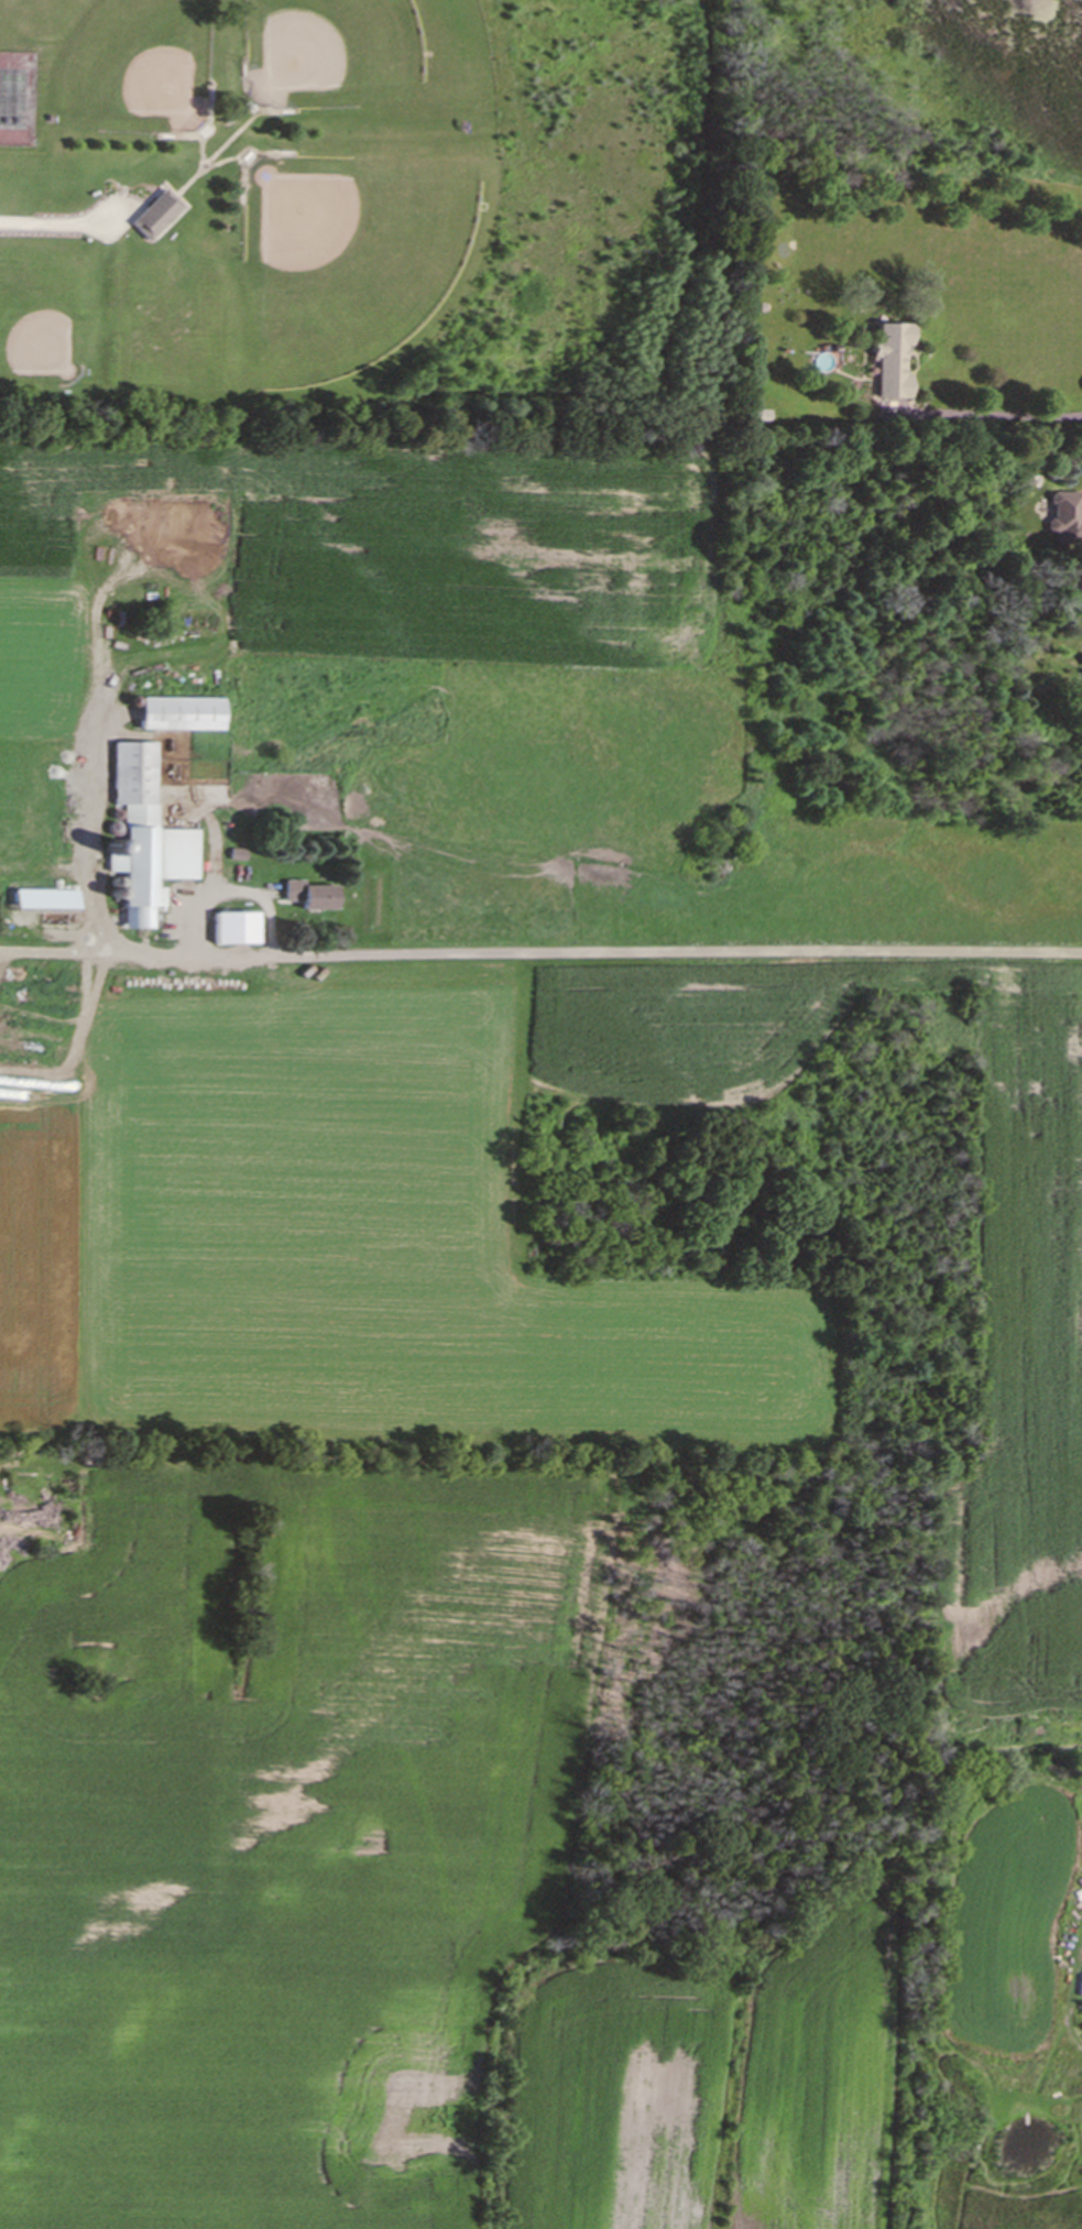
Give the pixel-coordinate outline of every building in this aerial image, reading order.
[(162,189),(131,222),(147,240),(182,207),(162,189)] [(870,402),(903,402),(903,327),(870,327),(870,402)] [(1081,541),(1081,521),(1077,521),(1077,496),(1043,496),(1043,541),(1081,541)] [(220,734),(220,702),(134,702),(134,734),(220,734)] [(153,831),(154,746),(110,746),(110,808),(119,808),(119,854),(105,854),(105,875),(120,875),(120,931),(152,931),(152,911),(165,911),(165,890),(154,890),(154,882),(196,882),(196,832),(153,831)] [(281,884),(281,910),(328,910),(328,884),(281,884)] [(257,914),(209,914),(209,947),(257,947),(257,914)]
